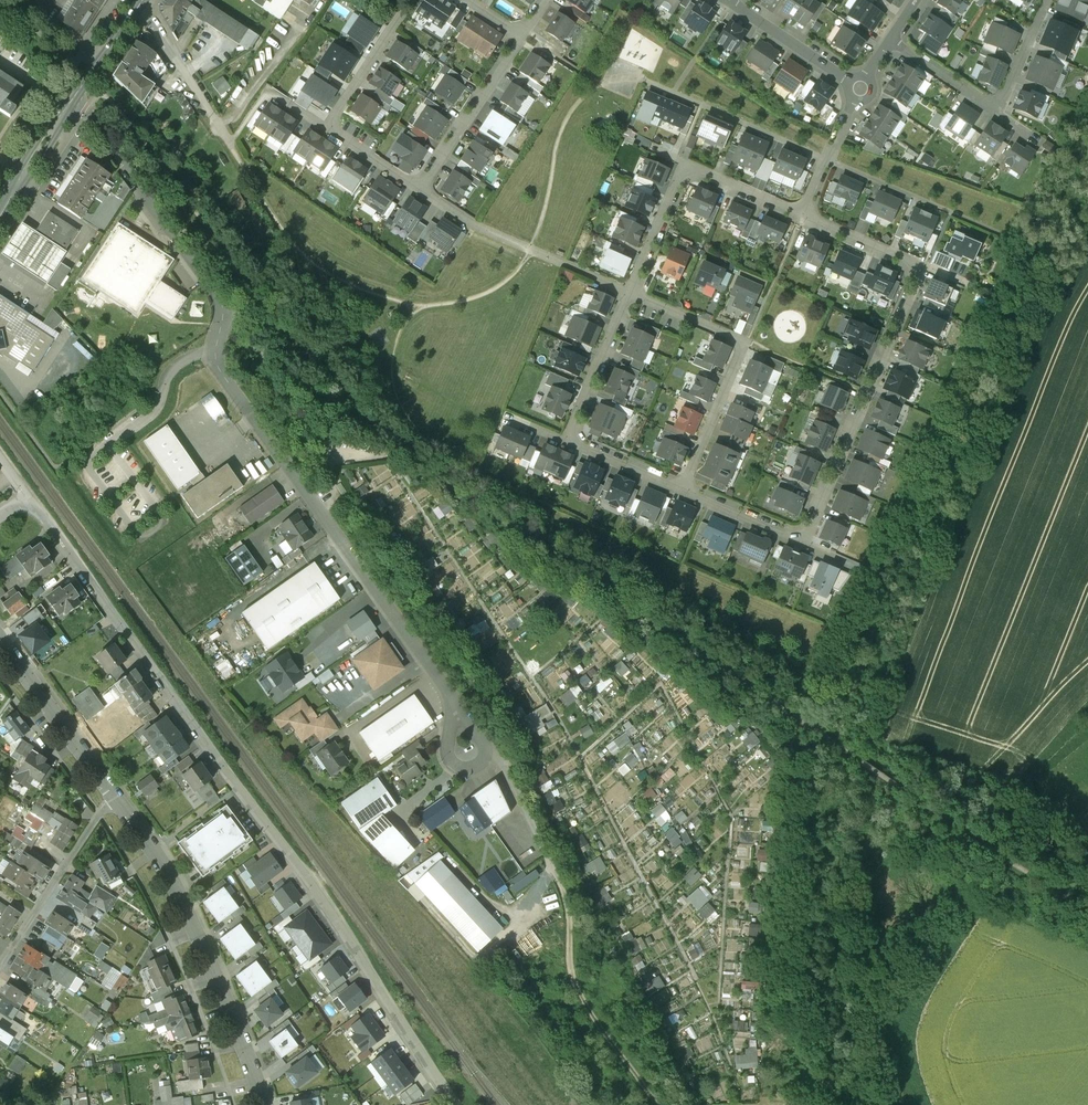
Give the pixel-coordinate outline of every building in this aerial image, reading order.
[(84,0),(76,0),(61,23),(81,35),(89,22),(98,9),(84,0)] [(98,9),(102,3),(103,0),(84,0),(98,9)] [(160,7),(160,13),(178,41),(194,16),(195,18),(201,10),(206,2),(202,0),(165,0),(160,7)] [(279,19),(292,0),(250,0),(279,19)] [(442,0),(425,0),(421,6),(422,7),(418,13),(440,28),(444,22),(450,26),(460,12),(442,0)] [(588,0),(567,0),(566,1),(574,6),(585,14),(592,3),(588,0)] [(648,6),(654,10),(658,4),(657,4),(660,0),(652,0),(648,6)] [(657,4),(658,4),(672,13),(679,3),(681,0),(660,0),(657,4)] [(679,3),(686,8),(690,2),(692,0),(681,0),(679,3)] [(783,11),(794,18),(806,0),(790,0),(789,2),(783,11)] [(812,0),(806,0),(794,18),(805,26),(810,18),(819,4),(818,4),(812,0)] [(848,15),(860,23),(872,31),(883,14),(871,6),(862,0),(858,0),(848,15)] [(938,4),(942,7),(953,14),(963,0),(940,0),(938,4)] [(1056,8),(1083,20),(1087,7),(1087,1),(1087,0),(1060,0),(1056,8)] [(819,4),(810,18),(815,22),(826,5),(820,1),(818,4),(819,4)] [(206,2),(201,10),(208,15),(213,7),(206,2)] [(686,8),(680,18),(685,22),(696,5),(690,2),(686,8)] [(696,5),(685,22),(689,25),(689,26),(696,31),(697,30),(702,33),(715,13),(710,9),(711,8),(704,4),(703,5),(698,2),(696,5)] [(585,14),(574,6),(570,12),(586,23),(590,17),(585,14)] [(953,14),(942,7),(939,12),(954,23),(955,23),(959,18),(953,14)] [(460,12),(450,26),(456,30),(462,20),(465,15),(460,12)] [(939,12),(938,12),(934,17),(951,28),(954,23),(939,12)] [(573,23),(558,13),(546,31),(561,41),(573,23)] [(860,23),(848,15),(845,20),(857,28),(860,23)] [(930,15),(921,29),(926,33),(920,42),(937,54),(944,44),(942,42),(951,28),(934,17),(930,15)] [(378,29),(360,17),(356,22),(355,22),(350,30),(351,31),(348,36),(349,37),(365,47),(378,29)] [(502,37),(472,17),(461,35),(476,45),(473,50),(487,59),(502,37)] [(1008,22),(995,17),(993,23),(1006,29),(1008,22)] [(1080,26),(1064,19),(1061,25),(1077,32),(1080,26)] [(456,30),(455,31),(461,35),(468,24),(462,20),(456,30)] [(857,28),(845,20),(841,26),(843,27),(856,36),(860,30),(857,28)] [(730,21),(717,41),(718,44),(721,46),(723,45),(732,52),(733,52),(741,39),(746,32),(730,21)] [(1061,25),(1051,21),(1041,44),(1054,49),(1068,55),(1077,32),(1061,25)] [(1006,29),(993,23),(985,42),(998,47),(1012,53),(1019,35),(1006,29)] [(856,36),(843,27),(832,44),(854,58),(865,42),(856,36)] [(365,47),(349,37),(344,44),(348,47),(360,55),(365,47)] [(344,44),(336,39),(333,45),(344,52),(348,47),(344,44)] [(741,39),(733,52),(732,52),(730,55),(737,60),(748,43),(741,39)] [(778,53),(759,41),(749,56),(756,60),(754,62),(767,70),(773,61),(778,53)] [(160,89),(141,77),(156,54),(137,42),(125,59),(114,77),(146,108),(160,89)] [(397,42),(387,58),(406,70),(417,55),(408,49),(397,42)] [(998,47),(985,42),(982,48),(995,53),(998,47)] [(423,51),(412,44),(408,49),(417,55),(419,56),(423,51)] [(344,52),(333,45),(319,65),(332,73),(343,81),(357,61),(344,52)] [(995,53),(982,48),(980,54),(988,57),(997,61),(1000,55),(995,53)] [(1068,55),(1054,49),(1052,55),(1065,61),(1068,55)] [(549,65),(532,53),(520,72),(531,79),(537,83),(541,78),(542,78),(547,71),(546,71),(549,65)] [(1052,55),(1051,55),(1048,61),(1062,67),(1062,68),(1066,69),(1069,63),(1052,55)] [(1048,61),(1036,56),(1027,78),(1053,89),(1062,68),(1062,67),(1048,61)] [(997,61),(988,57),(979,79),(997,87),(1006,65),(997,61)] [(789,60),(776,81),(792,91),(793,92),(799,82),(806,71),(789,60)] [(767,70),(762,77),(768,81),(778,65),(773,61),(767,70)] [(913,71),(903,64),(894,79),(915,93),(924,79),(924,78),(913,71)] [(332,73),(319,65),(316,71),(328,79),(332,73)] [(933,76),(917,65),(913,71),(924,78),(924,79),(929,82),(933,76)] [(399,82),(380,69),(370,84),(377,89),(390,97),(390,96),(399,82)] [(467,81),(451,70),(447,76),(463,87),(467,81)] [(0,71),(0,107),(1,108),(0,109),(0,111),(10,118),(16,108),(11,105),(18,94),(23,97),(28,91),(23,87),(0,71)] [(316,71),(312,76),(325,85),(328,79),(316,71)] [(219,95),(230,87),(222,75),(211,83),(219,95)] [(325,85),(312,76),(299,97),(310,105),(322,113),(336,92),(325,85)] [(463,87),(447,76),(436,93),(452,103),(463,87)] [(537,83),(531,79),(527,85),(540,93),(543,88),(537,83)] [(804,86),(798,95),(805,100),(816,84),(809,79),(804,86)] [(894,79),(885,92),(895,99),(906,106),(906,105),(915,93),(894,79)] [(816,84),(805,100),(820,110),(825,103),(833,90),(819,80),(816,84)] [(799,82),(793,92),(792,91),(790,95),(796,99),(798,95),(804,86),(799,82)] [(528,94),(512,83),(500,101),(516,112),(528,94)] [(390,97),(377,89),(373,95),(375,96),(390,106),(394,99),(390,96),(390,97)] [(1050,96),(1032,89),(1029,95),(1044,101),(1043,101),(1047,103),(1050,96)] [(1029,95),(1021,91),(1014,107),(1037,117),(1043,101),(1044,101),(1029,95)] [(641,110),(662,119),(669,101),(648,93),(641,110)] [(362,96),(352,111),(370,123),(380,108),(371,102),(362,96)] [(390,106),(375,96),(371,102),(380,108),(388,113),(391,107),(390,106)] [(310,105),(299,97),(295,102),(306,110),(310,105)] [(895,99),(891,105),(892,106),(907,116),(912,109),(906,105),(906,106),(895,99)] [(689,110),(669,101),(662,119),(682,127),(689,110)] [(825,103),(820,110),(817,113),(826,119),(833,108),(825,103)] [(954,116),(946,127),(947,128),(963,138),(971,127),(979,114),(962,103),(954,116)] [(283,113),(269,104),(262,114),(255,125),(255,126),(269,135),(283,113)] [(888,111),(879,106),(870,120),(890,134),(899,120),(900,119),(888,111)] [(892,106),(888,111),(900,119),(899,120),(904,123),(908,117),(907,116),(892,106)] [(447,120),(427,107),(414,127),(434,140),(447,120)] [(257,110),(246,127),(252,131),(255,126),(255,125),(262,114),(257,110)] [(493,112),(480,131),(503,146),(515,127),(493,112)] [(948,112),(938,128),(944,132),(947,128),(946,127),(954,116),(948,112)] [(297,123),(283,113),(269,135),(283,144),(291,133),(297,123)] [(731,128),(706,117),(698,136),(723,147),(731,128)] [(890,134),(870,120),(861,134),(869,140),(881,148),(881,147),(890,134)] [(1007,133),(990,122),(982,135),(976,144),(992,155),(1002,140),(1007,133)] [(971,127),(963,138),(969,142),(976,131),(971,127)] [(323,140),(309,130),(302,140),(295,151),(295,152),(309,161),(323,140)] [(425,142),(408,131),(405,137),(410,140),(421,148),(425,142)] [(976,131),(969,142),(975,146),(976,144),(982,135),(976,131)] [(291,133),(283,144),(279,149),(285,153),(296,137),(291,133)] [(732,159),(745,165),(756,139),(743,133),(732,159)] [(493,147),(477,136),(473,142),(490,153),(493,147)] [(296,137),(285,153),(291,157),(295,152),(295,151),(302,140),(296,137)] [(769,144),(756,139),(745,165),(758,170),(769,144)] [(337,149),(323,140),(309,161),(322,170),(323,170),(330,159),(337,149)] [(421,148),(410,140),(399,157),(415,168),(426,151),(421,148)] [(881,148),(869,140),(863,148),(882,155),(885,150),(881,147),(881,148)] [(1002,140),(992,155),(991,157),(997,161),(1008,144),(1002,140)] [(490,153),(473,142),(461,160),(472,168),(479,173),(486,163),(490,165),(495,156),(490,153)] [(1032,155),(1016,144),(1004,162),(1012,167),(1014,164),(1023,169),(1032,155)] [(794,155),(781,150),(772,170),(785,175),(794,155)] [(806,160),(794,155),(785,175),(798,180),(806,160)] [(354,162),(347,158),(343,165),(338,172),(357,185),(367,171),(360,166),(361,165),(355,161),(354,162)] [(330,159),(323,170),(322,170),(319,175),(325,179),(328,174),(336,163),(330,159)] [(73,181),(95,195),(106,179),(108,180),(111,175),(88,160),(73,181)] [(472,168),(461,160),(457,166),(464,170),(468,173),(472,168)] [(669,169),(646,160),(640,175),(639,176),(654,182),(662,186),(669,169)] [(336,163),(328,174),(334,177),(338,172),(343,165),(337,161),(336,163)] [(468,173),(464,170),(460,176),(470,182),(477,187),(480,181),(468,173)] [(460,176),(454,171),(442,190),(458,201),(470,182),(460,176)] [(654,182),(639,176),(640,175),(636,174),(633,180),(636,182),(651,188),(654,182)] [(863,184),(842,175),(834,194),(855,203),(863,184)] [(399,190),(379,177),(363,201),(382,214),(383,214),(391,201),(399,190)] [(80,218),(95,195),(73,181),(58,204),(80,218)] [(651,188),(636,182),(633,190),(651,198),(654,190),(651,188)] [(717,197),(697,188),(688,209),(708,218),(717,197)] [(651,198),(633,190),(626,206),(648,216),(650,211),(651,211),(654,204),(653,204),(655,199),(651,198)] [(902,202),(878,192),(870,211),(893,221),(902,202)] [(410,197),(394,221),(410,232),(411,232),(418,221),(426,208),(410,197)] [(391,201),(383,214),(382,214),(380,217),(386,221),(397,205),(391,201)] [(752,212),(732,203),(724,221),(744,230),(752,212)] [(927,212),(914,207),(903,233),(916,238),(927,212)] [(638,218),(620,211),(617,217),(621,219),(621,218),(635,225),(638,218)] [(78,232),(49,212),(36,232),(65,251),(78,232)] [(938,217),(927,212),(916,238),(927,243),(938,217)] [(787,226),(764,217),(757,233),(780,242),(787,226)] [(635,225),(621,218),(621,219),(613,236),(636,246),(643,228),(635,225)] [(438,225),(430,237),(440,244),(438,247),(446,252),(448,249),(453,242),(460,232),(460,231),(442,219),(438,225)] [(418,221),(411,232),(410,232),(406,237),(416,243),(420,236),(427,227),(418,221)] [(427,227),(420,236),(428,241),(430,237),(438,225),(431,221),(427,227)] [(64,253),(35,233),(36,232),(22,223),(2,255),(46,284),(67,252),(65,251),(64,253)] [(118,223),(81,279),(137,316),(145,305),(171,322),(187,299),(160,281),(175,260),(118,223)] [(966,235),(955,230),(949,243),(947,242),(944,251),(962,258),(963,256),(974,261),(981,244),(965,237),(966,235)] [(65,251),(36,232),(35,233),(64,253),(65,251)] [(460,232),(453,242),(459,245),(465,235),(460,232)] [(828,246),(814,240),(813,238),(810,236),(805,238),(804,241),(805,243),(802,251),(799,252),(798,255),(800,260),(803,261),(805,260),(819,266),(828,246)] [(625,249),(607,241),(603,249),(607,250),(621,257),(625,249)] [(89,243),(83,253),(87,255),(93,246),(89,243)] [(690,256),(672,248),(661,272),(679,280),(690,256)] [(921,256),(926,259),(930,251),(924,249),(921,256)] [(607,250),(600,267),(623,276),(630,260),(621,257),(607,250)] [(936,251),(931,263),(949,271),(954,259),(936,251)] [(860,260),(840,252),(832,270),(852,279),(855,270),(860,260)] [(725,271),(704,262),(696,279),(705,283),(717,288),(725,271)] [(61,264),(47,285),(57,291),(60,285),(63,287),(69,277),(66,276),(70,270),(61,264)] [(897,274),(878,266),(869,288),(887,296),(897,274)] [(865,275),(855,270),(852,279),(849,285),(859,289),(865,275)] [(936,275),(933,281),(945,286),(948,280),(936,275)] [(762,287),(738,277),(732,290),(738,293),(756,300),(762,287)] [(931,280),(924,297),(926,298),(944,306),(945,306),(952,289),(945,286),(933,281),(931,280)] [(613,298),(596,291),(588,309),(597,313),(605,316),(613,298)] [(738,293),(733,306),(750,313),(756,300),(738,293)] [(0,295),(0,355),(2,357),(3,355),(32,374),(54,340),(25,321),(30,314),(0,295)] [(944,306),(926,298),(923,305),(935,310),(941,312),(944,306)] [(588,309),(579,305),(577,311),(589,317),(595,319),(597,313),(588,309)] [(52,309),(43,324),(53,331),(63,320),(52,309)] [(577,311),(572,309),(569,316),(573,318),(574,317),(586,323),(589,317),(577,311)] [(932,316),(918,310),(915,315),(912,322),(910,328),(936,339),(944,322),(944,321),(932,316)] [(941,312),(935,310),(932,316),(944,321),(944,322),(949,324),(952,317),(941,312)] [(586,323),(574,317),(573,318),(566,335),(582,343),(592,347),(600,329),(586,323)] [(876,332),(850,321),(842,338),(857,344),(869,349),(876,332)] [(660,330),(647,325),(643,334),(652,338),(656,340),(660,330)] [(643,334),(632,329),(627,341),(647,350),(652,338),(643,334)] [(857,344),(844,339),(841,345),(846,347),(854,350),(857,344)] [(647,350),(627,341),(622,354),(633,358),(642,362),(647,350)] [(730,348),(712,341),(704,360),(713,365),(722,368),(730,348)] [(911,342),(907,341),(905,345),(903,350),(900,351),(898,356),(899,359),(901,360),(920,368),(922,369),(925,362),(928,360),(930,356),(928,353),(929,351),(911,343),(911,342)] [(580,349),(564,342),(561,348),(562,349),(562,348),(579,356),(582,349),(580,349)] [(592,347),(582,343),(580,349),(582,349),(590,353),(592,347)] [(854,350),(846,347),(843,353),(860,360),(863,354),(854,350)] [(579,356),(562,348),(562,349),(560,353),(559,353),(555,362),(556,362),(554,367),(578,377),(581,371),(582,371),(584,365),(583,365),(586,359),(579,356)] [(843,353),(841,352),(834,369),(856,379),(863,362),(860,360),(843,353)] [(784,364),(766,356),(762,365),(771,369),(780,373),(784,364)] [(704,360),(695,357),(692,364),(711,372),(713,365),(704,360)] [(633,358),(629,367),(640,372),(641,373),(645,363),(642,362),(633,358)] [(762,365),(751,360),(745,373),(766,381),(771,369),(762,365)] [(920,368),(901,360),(899,366),(903,368),(917,374),(920,368)] [(629,367),(621,364),(618,371),(633,377),(632,377),(636,379),(640,372),(629,367)] [(917,374),(903,368),(900,374),(915,380),(915,381),(918,383),(921,376),(917,374)] [(618,371),(615,369),(606,391),(615,395),(623,399),(623,398),(632,377),(633,377),(618,371)] [(900,374),(892,370),(884,388),(901,395),(908,398),(915,381),(915,380),(900,374)] [(568,380),(550,372),(545,384),(552,388),(563,392),(568,380)] [(766,381),(745,373),(740,385),(746,387),(761,393),(766,381)] [(715,383),(698,376),(690,394),(700,399),(707,402),(715,383)] [(846,387),(832,381),(830,387),(843,393),(846,387)] [(761,393),(746,387),(744,393),(762,401),(765,395),(761,393)] [(830,387),(829,387),(822,404),(839,412),(847,394),(830,387)] [(563,392),(552,388),(549,395),(548,395),(545,401),(546,402),(543,409),(548,412),(548,413),(549,416),(552,417),(555,416),(556,415),(561,417),(564,409),(567,410),(569,403),(567,402),(570,395),(563,392)] [(901,395),(888,390),(886,396),(898,401),(901,395)] [(690,394),(682,391),(679,397),(697,405),(700,399),(690,394)] [(199,399),(208,412),(219,405),(210,392),(199,399)] [(623,399),(615,395),(612,402),(615,403),(624,407),(627,400),(623,398),(623,399)] [(879,400),(872,417),(880,420),(891,425),(892,423),(895,422),(896,419),(895,417),(898,409),(879,400)] [(624,407),(615,403),(613,410),(625,415),(625,416),(631,418),(634,411),(624,407)] [(761,409),(747,403),(745,409),(752,412),(759,415),(761,409)] [(745,409),(732,404),(727,416),(747,425),(752,412),(745,409)] [(613,410),(601,405),(599,409),(598,409),(592,423),(593,423),(591,427),(602,432),(616,438),(618,431),(619,432),(623,422),(622,422),(625,416),(625,415),(613,410)] [(683,408),(675,427),(684,431),(693,435),(701,416),(683,408)] [(826,418),(811,412),(808,418),(816,422),(823,424),(826,418)] [(747,425),(727,416),(721,430),(732,435),(745,441),(751,426),(747,425)] [(880,420),(877,428),(895,436),(898,428),(891,425),(880,420)] [(816,422),(813,429),(811,428),(808,435),(810,436),(807,443),(825,451),(834,429),(823,424),(816,422)] [(675,427),(667,424),(664,430),(682,437),(684,431),(675,427)] [(171,427),(147,443),(202,520),(248,489),(233,467),(210,482),(171,427)] [(518,433),(504,427),(500,435),(495,447),(509,453),(518,433)] [(602,432),(591,427),(589,433),(599,437),(602,432)] [(682,437),(664,430),(660,438),(664,440),(664,439),(679,445),(682,437)] [(889,441),(866,431),(859,448),(881,458),(889,441)] [(494,433),(486,451),(493,453),(495,447),(500,435),(494,433)] [(530,438),(518,433),(509,453),(522,459),(528,444),(530,438)] [(745,441),(732,435),(729,442),(742,448),(745,441)] [(679,445),(664,439),(664,440),(657,456),(680,465),(687,449),(679,445)] [(742,448),(729,442),(726,449),(739,455),(742,448)] [(536,448),(528,444),(522,459),(530,462),(535,450),(536,448)] [(559,451),(545,445),(541,453),(535,467),(536,467),(549,473),(559,451)] [(726,449),(714,445),(708,459),(733,470),(739,455),(726,449)] [(812,453),(796,446),(793,452),(799,455),(809,459),(812,453)] [(530,462),(527,468),(534,471),(536,467),(535,467),(541,453),(535,450),(530,462)] [(559,451),(549,473),(563,479),(564,479),(570,465),(573,457),(559,451)] [(809,459),(799,455),(790,477),(810,485),(819,463),(809,459)] [(733,470),(708,459),(702,474),(713,479),(726,485),(733,470)] [(867,467),(853,461),(846,478),(859,484),(872,490),(879,473),(880,472),(867,467)] [(887,468),(870,461),(867,467),(880,472),(879,473),(884,475),(887,468)] [(576,468),(573,473),(579,476),(584,464),(578,462),(576,468)] [(598,467),(591,465),(591,466),(585,463),(584,464),(579,476),(575,487),(581,490),(580,491),(586,494),(587,492),(592,495),(593,495),(598,483),(603,471),(597,469),(598,467)] [(570,465),(564,479),(563,479),(561,483),(568,486),(573,473),(576,468),(570,465)] [(621,478),(616,476),(614,480),(608,492),(606,499),(611,501),(610,504),(617,507),(618,504),(624,507),(632,488),(633,484),(628,481),(628,480),(622,478),(621,478)] [(604,486),(602,490),(608,492),(614,480),(608,478),(604,486)] [(726,485),(713,479),(710,486),(723,491),(726,485)] [(795,486),(781,480),(778,488),(792,495),(795,486)] [(810,485),(799,481),(796,487),(807,491),(810,485)] [(604,486),(598,483),(593,495),(592,495),(591,496),(598,499),(602,490),(604,486)] [(362,484),(354,491),(359,497),(367,489),(362,484)] [(872,490),(859,484),(856,490),(869,496),(872,490)] [(273,485),(239,509),(250,525),(284,501),(273,485)] [(632,488),(624,505),(631,508),(635,498),(638,491),(632,488)] [(665,496),(646,488),(641,501),(635,515),(636,515),(653,522),(659,508),(665,496)] [(778,488),(773,499),(777,500),(775,505),(797,515),(801,507),(800,507),(803,499),(792,495),(778,488)] [(859,499),(840,491),(833,509),(859,520),(867,502),(859,499)] [(875,499),(862,493),(859,499),(867,502),(873,505),(875,499)] [(665,496),(659,508),(665,511),(667,507),(671,499),(665,496)] [(631,508),(627,517),(634,520),(636,515),(635,515),(641,501),(635,498),(631,508)] [(375,499),(366,504),(372,514),(381,508),(375,499)] [(695,509),(677,501),(673,510),(668,523),(669,523),(686,531),(689,523),(691,523),(693,519),(692,517),(695,509)] [(431,506),(435,518),(448,514),(444,502),(431,506)] [(673,510),(667,507),(665,511),(659,525),(667,528),(669,523),(668,523),(673,510)] [(313,538),(296,514),(281,525),(287,534),(283,536),(293,550),(296,548),(297,549),(298,548),(313,538)] [(735,527),(711,516),(708,524),(703,536),(716,542),(713,548),(724,553),(735,527)] [(847,529),(827,521),(820,537),(840,545),(847,529)] [(702,522),(694,540),(700,543),(703,536),(708,524),(702,522)] [(740,531),(733,550),(739,552),(747,534),(740,531)] [(762,540),(747,534),(739,552),(751,557),(749,561),(760,566),(770,544),(769,541),(765,539),(762,540)] [(32,551),(29,548),(16,557),(29,574),(35,570),(37,573),(53,561),(41,545),(32,551)] [(243,545),(225,558),(244,585),(263,573),(243,545)] [(778,545),(772,557),(779,560),(784,548),(778,545)] [(297,549),(282,559),(286,564),(302,553),(298,548),(297,549)] [(807,558),(784,548),(779,560),(775,568),(783,572),(782,575),(790,578),(792,575),(798,578),(799,578),(805,563),(807,558)] [(421,575),(437,565),(431,555),(415,565),(421,575)] [(811,566),(807,575),(814,578),(820,563),(814,560),(811,566)] [(314,563),(242,613),(267,650),(340,599),(314,563)] [(811,566),(805,563),(799,578),(798,578),(797,581),(804,584),(807,575),(811,566)] [(832,568),(820,563),(814,578),(809,589),(827,597),(831,588),(839,569),(836,568),(835,571),(832,569),(832,568)] [(839,569),(831,588),(838,591),(850,574),(839,569)] [(70,586),(62,592),(59,589),(46,598),(59,615),(64,611),(66,614),(82,602),(70,586)] [(13,591),(8,595),(12,599),(5,604),(8,609),(22,599),(18,594),(16,596),(13,591)] [(22,599),(8,609),(12,614),(26,604),(22,599)] [(30,629),(36,624),(45,618),(36,607),(22,618),(30,629)] [(364,612),(347,624),(358,641),(375,629),(364,612)] [(20,637),(32,654),(49,642),(36,624),(30,629),(20,637)] [(95,624),(85,631),(89,637),(99,629),(95,624)] [(381,641),(377,635),(366,643),(370,649),(353,660),(374,689),(403,669),(398,662),(401,661),(390,645),(387,647),(383,640),(381,641)] [(113,645),(97,658),(108,673),(119,665),(125,661),(113,645)] [(303,678),(286,653),(269,666),(274,673),(270,676),(277,686),(278,684),(284,692),(295,684),(303,678)] [(213,664),(222,672),(227,667),(218,659),(213,664)] [(612,666),(618,676),(627,670),(621,660),(612,666)] [(126,675),(119,665),(109,673),(116,682),(126,675)] [(116,682),(113,684),(121,694),(124,695),(132,706),(128,710),(133,716),(137,713),(147,706),(145,703),(152,698),(140,682),(141,681),(142,678),(135,668),(126,675),(116,682)] [(589,670),(576,678),(580,685),(593,676),(589,670)] [(311,672),(303,678),(295,684),(299,690),(315,679),(311,672)] [(598,692),(612,681),(606,674),(592,686),(598,692)] [(559,696),(566,706),(582,696),(575,685),(559,696)] [(74,700),(77,703),(81,708),(95,698),(91,693),(88,690),(74,700)] [(414,695),(359,733),(378,761),(433,723),(414,695)] [(95,698),(81,708),(88,718),(102,708),(95,698)] [(302,700),(275,719),(281,728),(290,722),(296,731),(295,731),(302,740),(315,732),(321,727),(316,721),(302,700)] [(147,706),(137,713),(145,725),(149,722),(157,716),(148,705),(147,706)] [(549,715),(544,706),(533,713),(539,721),(549,715)] [(29,730),(16,713),(3,722),(10,731),(8,732),(15,741),(29,730)] [(338,731),(326,714),(316,721),(321,727),(315,732),(322,742),(324,740),(338,731)] [(533,715),(515,726),(522,738),(540,726),(533,715)] [(153,728),(145,734),(152,744),(173,728),(166,719),(153,728)] [(145,725),(133,734),(137,739),(145,734),(153,728),(149,722),(145,725)] [(173,728),(152,744),(159,754),(180,738),(173,728)] [(612,754),(630,739),(624,731),(605,746),(612,754)] [(180,738),(159,754),(166,764),(175,758),(187,748),(180,738)] [(28,744),(23,740),(15,752),(21,755),(28,744)] [(322,742),(309,750),(314,758),(318,755),(318,754),(328,747),(324,740),(322,742)] [(418,741),(402,753),(406,759),(417,752),(423,748),(418,741)] [(328,747),(318,754),(318,755),(331,774),(348,763),(334,743),(328,747)] [(28,744),(21,755),(27,759),(34,748),(28,744)] [(27,759),(13,779),(28,789),(31,784),(37,788),(40,783),(50,767),(43,763),(46,758),(39,754),(41,752),(34,748),(27,759)] [(406,759),(396,767),(395,770),(399,776),(402,776),(407,784),(412,781),(414,780),(414,779),(420,775),(416,769),(426,763),(425,761),(422,757),(421,756),(420,756),(417,752),(406,759)] [(622,775),(637,760),(630,753),(615,768),(622,775)] [(166,764),(159,769),(163,775),(179,763),(175,758),(166,764)] [(210,762),(205,766),(218,782),(223,778),(210,762)] [(200,764),(183,776),(194,792),(211,780),(200,764)] [(50,767),(40,783),(46,786),(56,771),(50,767)] [(542,792),(553,787),(543,767),(532,773),(542,792)] [(151,776),(137,786),(141,791),(155,781),(151,776)] [(377,778),(341,803),(360,831),(379,818),(396,805),(377,778)] [(495,780),(471,797),(473,800),(473,799),(489,822),(488,822),(491,826),(510,813),(495,780)] [(155,781),(141,791),(145,796),(159,786),(155,781)] [(79,796),(69,804),(77,814),(87,807),(79,796)] [(443,797),(416,816),(429,831),(454,814),(443,797)] [(489,822),(473,799),(473,800),(459,809),(466,819),(465,822),(468,827),(472,827),(475,832),(488,822),(489,822)] [(554,812),(563,809),(561,801),(552,804),(554,812)] [(649,810),(659,825),(669,818),(660,803),(649,810)] [(66,820),(55,813),(53,816),(35,804),(30,812),(44,822),(70,838),(77,826),(66,819),(66,820)] [(185,838),(177,844),(203,878),(210,872),(210,871),(220,863),(221,865),(235,854),(234,853),(244,845),(245,846),(253,841),(227,805),(218,812),(220,814),(204,826),(202,824),(195,829),(196,832),(186,839),(185,838)] [(681,811),(674,816),(679,823),(686,817),(681,811)] [(379,818),(360,831),(392,865),(408,850),(379,818)] [(70,838),(44,822),(39,830),(53,839),(51,842),(62,850),(70,838)] [(36,831),(30,827),(21,842),(32,848),(40,834),(36,832),(36,831)] [(682,831),(678,835),(670,827),(662,834),(678,852),(690,840),(682,831)] [(577,854),(581,860),(585,857),(582,853),(592,846),(582,833),(574,839),(582,851),(577,854)] [(50,869),(24,852),(16,865),(36,878),(42,882),(50,869)] [(257,862),(246,870),(252,877),(250,878),(255,885),(258,889),(267,883),(283,871),(270,853),(257,862)] [(107,856),(91,865),(98,878),(102,876),(106,884),(120,877),(115,867),(114,867),(107,856)] [(601,856),(584,863),(588,875),(605,868),(601,856)] [(246,870),(257,862),(253,857),(237,869),(241,874),(246,870)] [(502,929),(439,861),(415,883),(478,951),(502,929)] [(16,865),(13,863),(4,876),(19,886),(28,892),(28,891),(36,878),(16,865)] [(487,894),(503,885),(492,867),(476,877),(487,894)] [(523,872),(505,880),(511,891),(538,878),(533,869),(524,873),(523,872)] [(250,888),(255,885),(250,878),(252,877),(246,870),(241,874),(240,875),(250,888)] [(688,884),(697,879),(693,871),(683,877),(688,884)] [(84,882),(73,875),(65,887),(77,894),(80,889),(84,882)] [(120,877),(106,884),(110,891),(124,883),(120,877)] [(215,894),(223,887),(227,885),(223,879),(211,889),(215,894)] [(267,883),(258,889),(257,890),(261,895),(271,888),(267,883)] [(289,883),(274,894),(286,910),(296,903),(301,899),(289,883)] [(714,910),(706,901),(713,896),(701,883),(685,897),(704,918),(714,910)] [(28,892),(19,886),(15,891),(26,898),(30,893),(28,891),(28,892)] [(116,898),(96,886),(90,895),(87,900),(107,913),(116,898)] [(601,905),(612,898),(604,886),(593,893),(601,905)] [(77,894),(65,887),(58,898),(84,915),(89,918),(97,907),(87,900),(77,894)] [(211,913),(231,898),(223,887),(215,894),(203,902),(211,913)] [(90,895),(80,889),(77,894),(87,900),(90,895)] [(502,893),(508,901),(513,898),(506,889),(502,893)] [(231,898),(211,913),(219,923),(230,915),(239,908),(231,898)] [(300,908),(296,903),(286,910),(280,915),(284,920),(289,916),(300,908)] [(239,908),(230,915),(234,920),(240,916),(247,911),(243,905),(239,908)] [(21,913),(10,906),(6,912),(2,918),(14,925),(21,913)] [(54,911),(46,924),(65,937),(74,924),(54,911)] [(297,944),(319,928),(307,912),(293,922),(285,928),(291,936),(297,944)] [(89,918),(84,915),(80,921),(92,929),(96,923),(89,918)] [(228,925),(232,931),(240,924),(244,921),(240,916),(234,920),(228,925)] [(285,928),(293,922),(289,916),(284,920),(273,928),(284,942),(291,936),(285,928)] [(2,918),(0,921),(0,933),(6,937),(14,925),(2,918)] [(92,929),(80,921),(76,927),(89,935),(92,929)] [(228,950),(248,935),(240,924),(232,931),(220,939),(228,950)] [(60,934),(49,926),(41,938),(52,945),(60,934)] [(331,944),(319,928),(297,944),(302,951),(309,960),(317,954),(331,944)] [(160,931),(149,948),(150,951),(166,944),(160,931)] [(642,935),(634,938),(631,931),(622,934),(629,954),(647,948),(642,935)] [(248,935),(228,950),(235,960),(247,951),(256,945),(248,935)] [(101,943),(92,936),(87,942),(96,949),(101,943)] [(97,953),(104,958),(113,946),(105,941),(97,953)] [(259,942),(256,945),(247,951),(251,957),(263,948),(259,942)] [(39,953),(27,945),(19,957),(53,979),(68,988),(76,977),(56,964),(55,967),(47,962),(48,960),(38,954),(39,953)] [(149,947),(139,963),(141,968),(142,970),(147,967),(147,968),(154,965),(152,960),(154,959),(150,951),(149,948),(149,947)] [(309,960),(302,951),(294,957),(305,972),(321,960),(317,954),(309,960)] [(243,962),(247,968),(256,961),(260,959),(256,953),(243,962)] [(165,954),(154,959),(152,960),(154,965),(147,968),(147,967),(142,970),(146,980),(151,978),(153,983),(156,982),(159,989),(169,985),(177,982),(165,954)] [(337,956),(321,968),(332,983),(342,975),(348,971),(337,956)] [(53,979),(19,957),(12,968),(38,985),(46,990),(53,979)] [(244,987),(264,972),(256,961),(247,968),(236,976),(244,987)] [(113,988),(124,971),(116,965),(104,982),(113,988)] [(116,986),(123,990),(131,977),(125,972),(116,986)] [(264,972),(244,987),(251,997),(263,988),(272,982),(264,972)] [(346,981),(342,975),(332,983),(326,987),(330,993),(346,981)] [(643,983),(649,995),(665,987),(659,975),(643,983)] [(79,976),(75,989),(82,992),(86,978),(79,976)] [(275,979),(272,982),(263,988),(267,994),(273,989),(279,985),(275,979)] [(8,982),(0,994),(20,1007),(28,995),(8,982)] [(338,996),(349,988),(345,983),(329,995),(333,1000),(338,996)] [(349,988),(338,996),(350,1012),(366,1000),(355,984),(349,988)] [(46,990),(38,985),(35,991),(47,999),(51,993),(46,990)] [(159,989),(151,993),(156,1003),(163,1000),(173,996),(169,985),(159,989)] [(666,987),(651,996),(656,1006),(672,998),(666,987)] [(261,1006),(271,999),(277,994),(273,989),(267,994),(258,1001),(261,1006)] [(47,999),(35,991),(31,997),(43,1005),(47,999)] [(12,1019),(20,1007),(0,994),(0,1012),(12,1019)] [(174,998),(173,996),(163,1000),(167,1009),(161,1012),(163,1018),(187,1008),(182,995),(174,998)] [(271,999),(261,1006),(255,1011),(267,1027),(282,1015),(271,999)] [(95,1006),(86,1018),(99,1027),(107,1014),(95,1006)] [(163,1018),(154,1022),(156,1028),(165,1024),(167,1031),(174,1028),(180,1041),(198,1034),(193,1021),(193,1020),(188,1008),(163,1018)] [(346,1030),(352,1026),(362,1019),(358,1014),(342,1025),(346,1030)] [(384,1036),(368,1014),(362,1019),(352,1026),(357,1033),(352,1038),(363,1052),(368,1049),(384,1036)] [(276,1037),(286,1029),(292,1025),(288,1019),(272,1031),(276,1037)] [(746,1029),(747,1022),(732,1021),(731,1027),(746,1029)] [(282,1058),(298,1046),(286,1029),(276,1037),(269,1042),(282,1058)] [(101,1046),(107,1033),(99,1030),(93,1042),(101,1046)] [(198,1042),(185,1044),(186,1052),(199,1050),(198,1042)] [(312,1045),(296,1057),(300,1062),(306,1058),(316,1051),(312,1045)] [(689,1045),(675,1051),(682,1067),(696,1061),(689,1045)] [(368,1049),(363,1052),(357,1056),(361,1061),(371,1054),(368,1049)] [(397,1060),(389,1049),(372,1062),(380,1073),(397,1060)] [(186,1052),(183,1053),(185,1061),(188,1061),(188,1060),(201,1058),(199,1050),(186,1052)] [(201,1058),(188,1060),(188,1061),(188,1062),(191,1061),(192,1072),(189,1073),(190,1080),(202,1078),(211,1077),(208,1057),(201,1058)] [(21,1058),(18,1068),(25,1071),(28,1061),(21,1058)] [(317,1073),(306,1058),(300,1062),(286,1073),(297,1087),(317,1073)] [(405,1071),(397,1060),(380,1073),(387,1084),(405,1071)] [(413,1081),(405,1071),(387,1084),(395,1095),(413,1081)] [(190,1080),(177,1082),(178,1092),(204,1088),(202,1078),(190,1080)] [(419,1089),(415,1084),(399,1095),(403,1101),(419,1089)] [(155,1101),(156,1104),(173,1104),(172,1097),(171,1086),(160,1087),(162,1100),(155,1101)] [(419,1089),(403,1101),(406,1104),(408,1104),(423,1094),(419,1089)] [(213,1094),(201,1095),(202,1102),(214,1100),(213,1094)] [(172,1097),(173,1104),(175,1104),(184,1104),(183,1096),(172,1097)]
